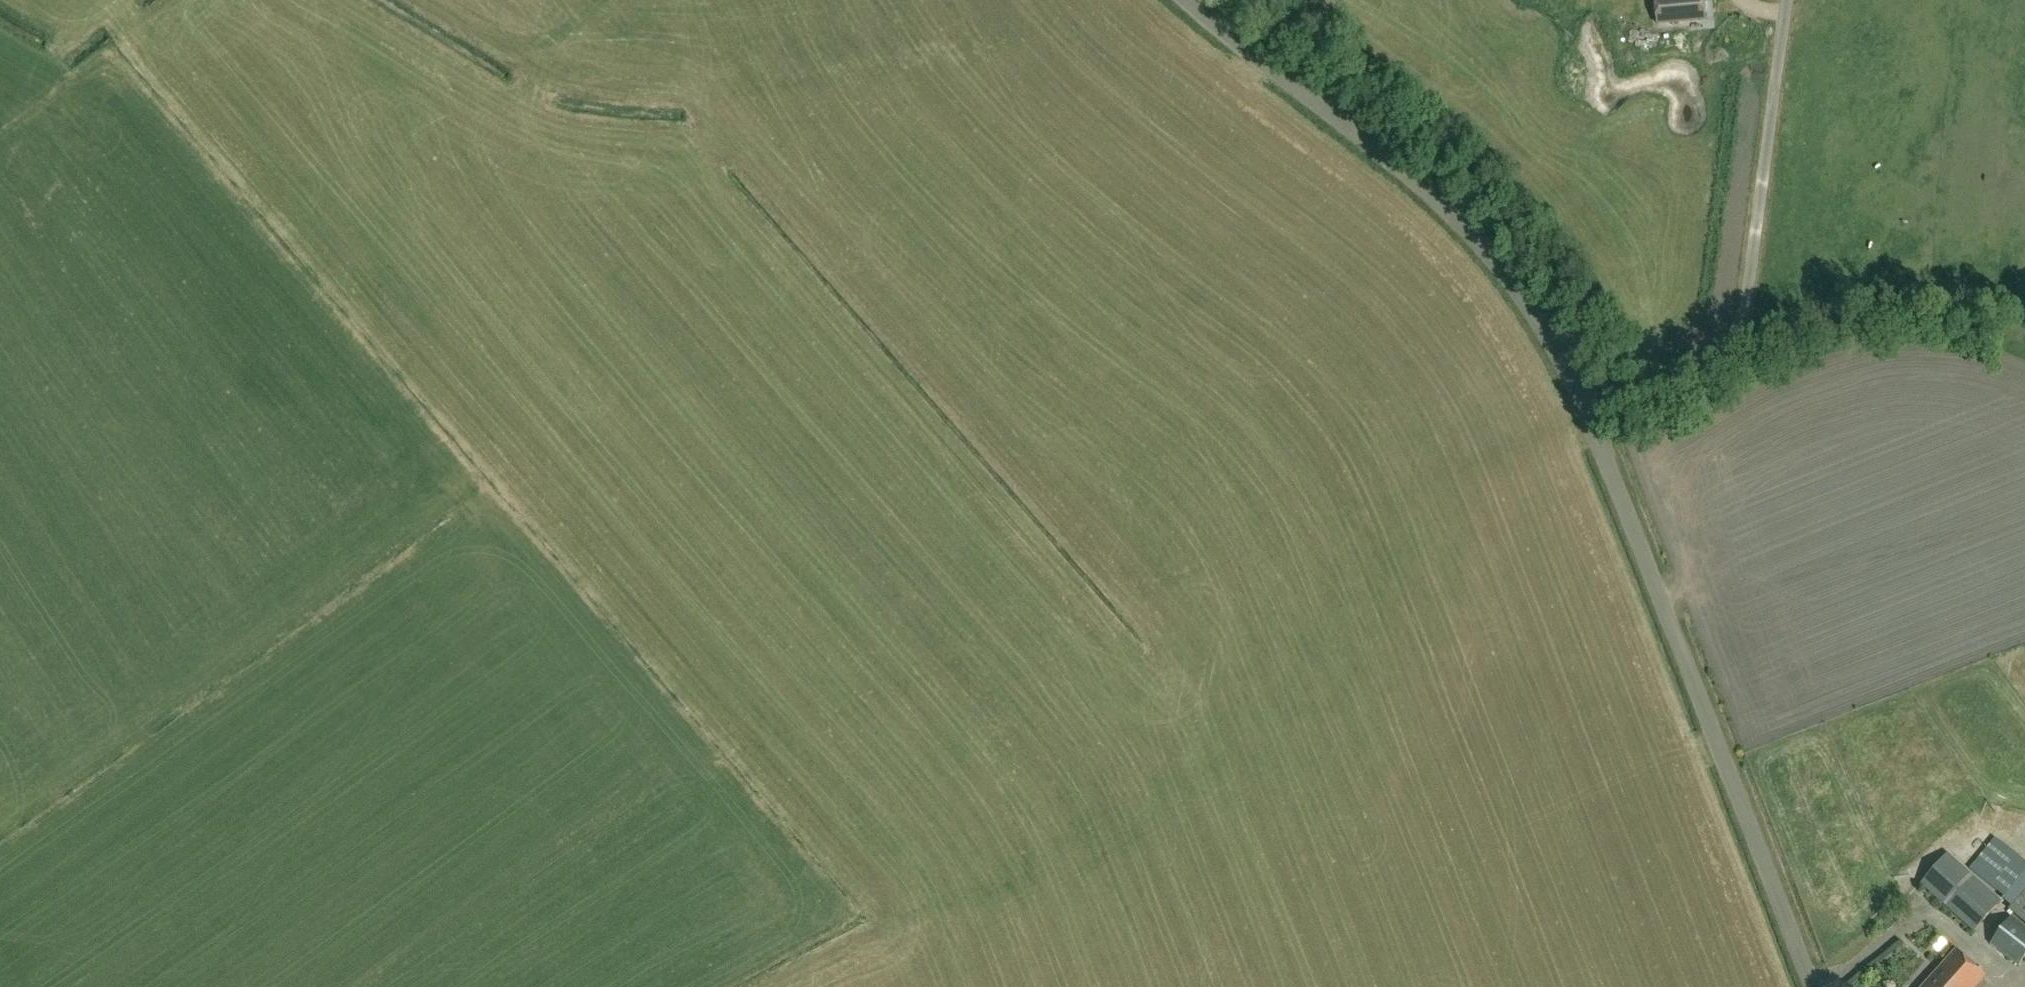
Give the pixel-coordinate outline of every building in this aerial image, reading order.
[(1708,21),(1706,0),(1664,0),(1657,1),(1659,25),(1708,21)] [(2004,844),(1996,838),(1972,869),(2003,896),(2002,897),(2014,907),(2010,912),(2024,925),(2024,863),(2004,844)] [(1948,852),(1920,884),(1974,932),(2002,901),(1948,852)] [(2024,955),(2024,928),(2010,917),(1990,943),(2018,964),(2024,955)] [(1987,977),(1957,950),(1924,986),(1978,986),(1987,977)]
